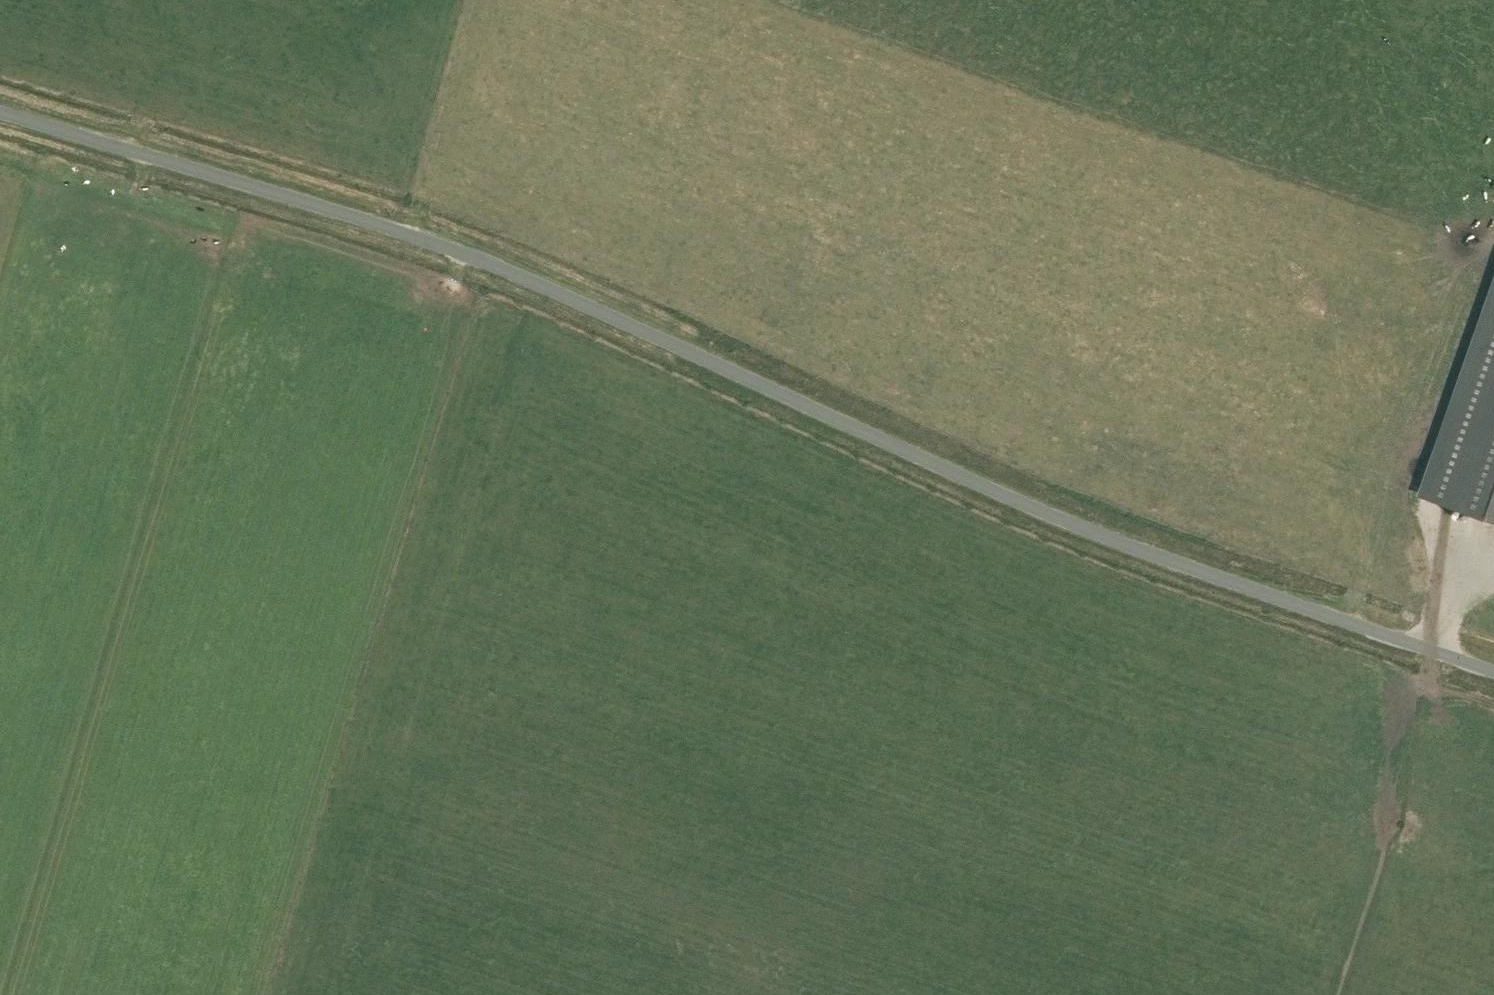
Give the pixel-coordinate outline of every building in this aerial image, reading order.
[(1416,496),(1493,524),(1493,276),(1416,496)]
